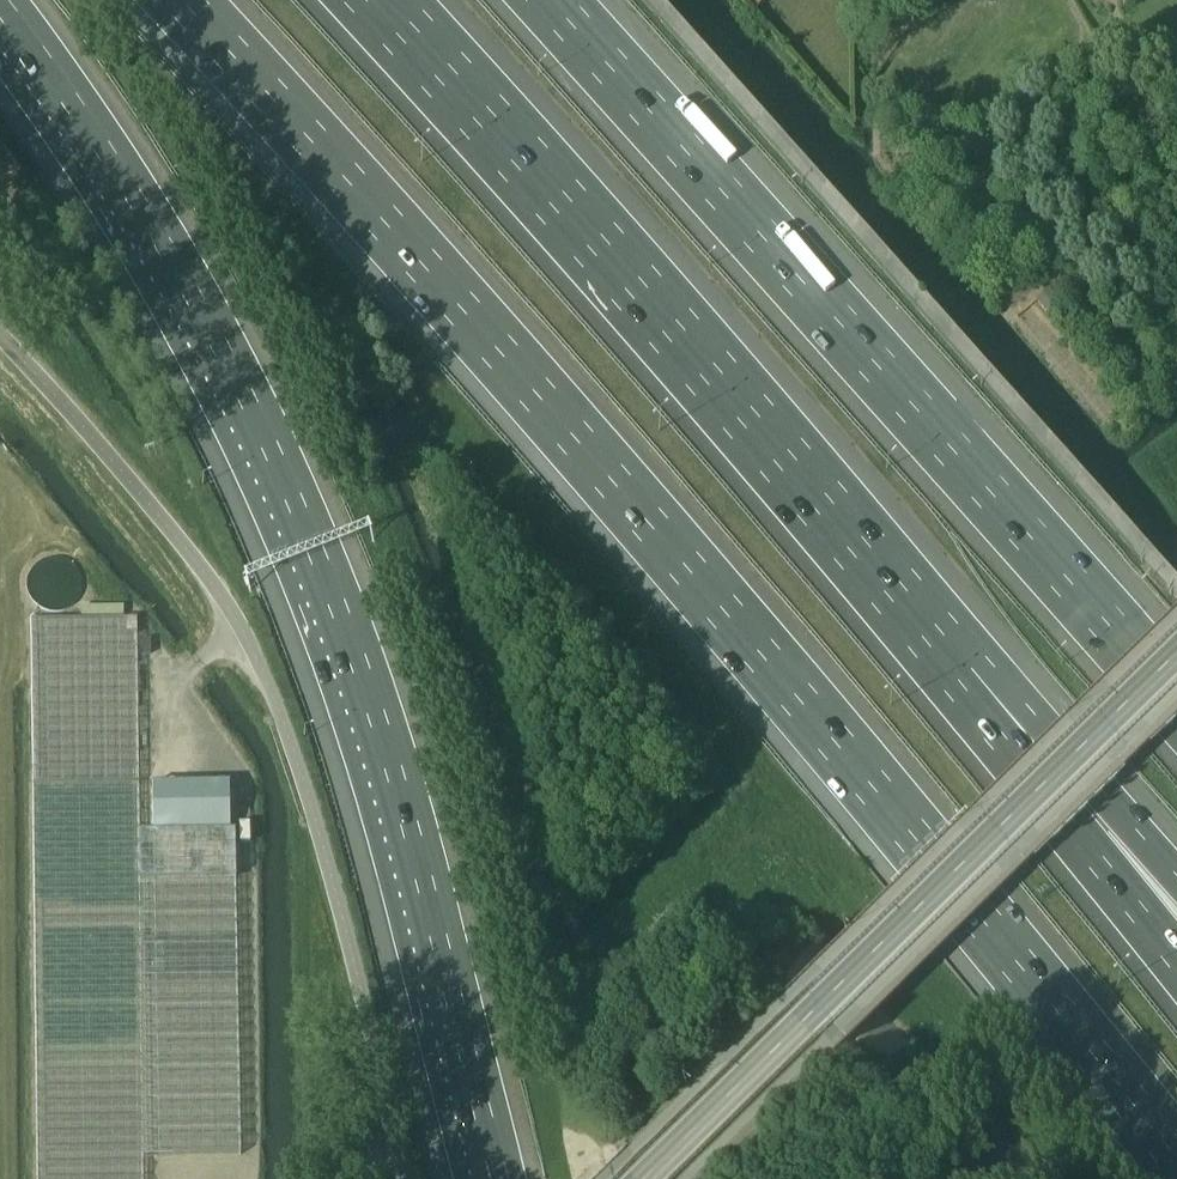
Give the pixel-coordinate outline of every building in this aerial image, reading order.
[(236,830),(231,830),(230,783),(154,784),(154,831),(141,832),(138,619),(31,622),(37,1178),(144,1178),(144,1156),(242,1155),(236,830)]
